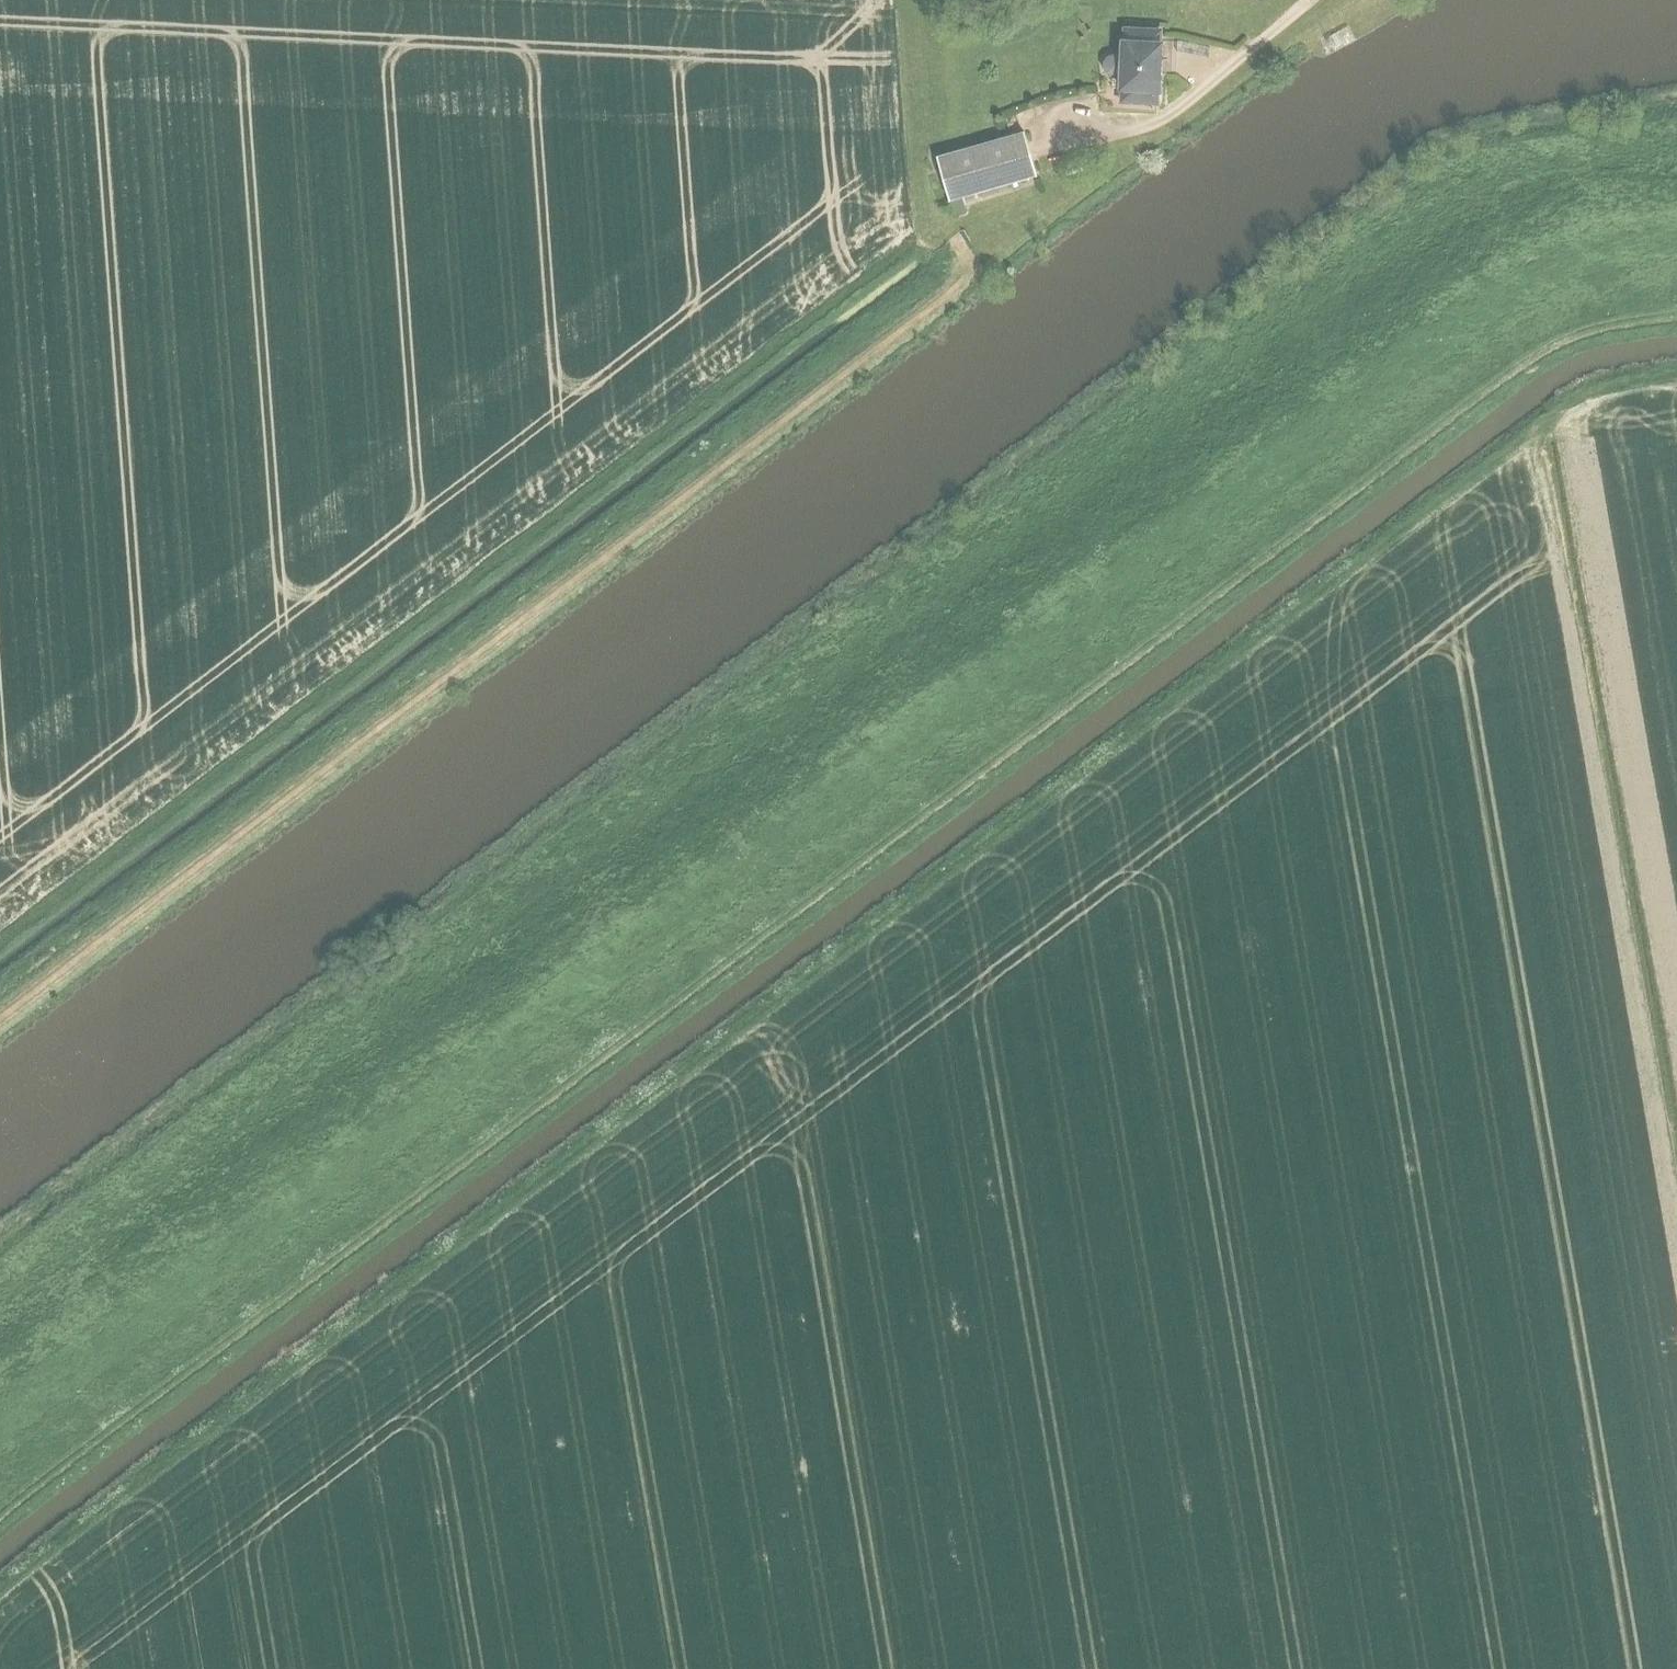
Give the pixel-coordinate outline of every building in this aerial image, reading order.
[(1136,102),(1157,102),(1157,91),(1159,91),(1159,76),(1160,76),(1160,60),(1161,44),(1159,44),(1159,32),(1128,30),(1127,42),(1123,42),(1122,56),(1103,55),(1102,74),(1121,75),(1120,89),(1136,90),(1136,102)] [(1026,133),(939,158),(952,202),(1039,177),(1026,133)]
